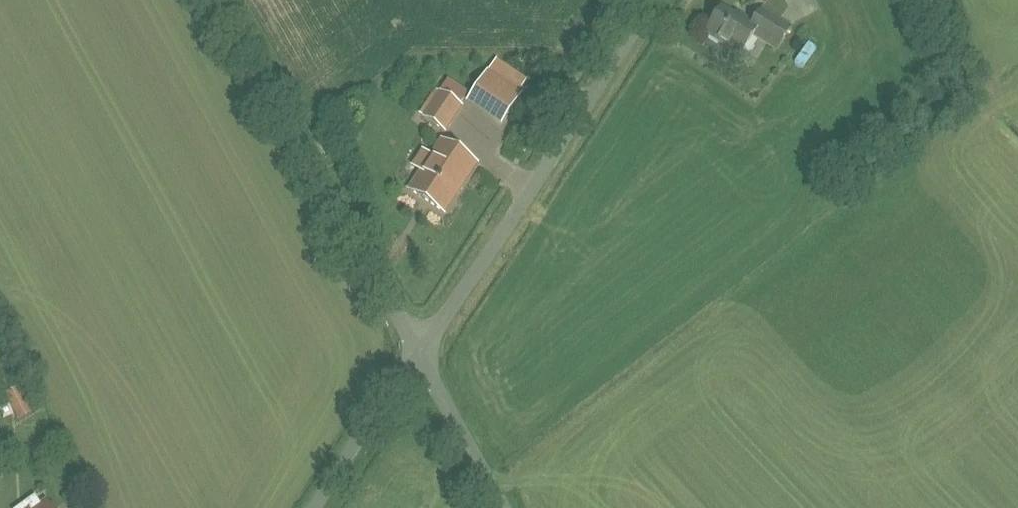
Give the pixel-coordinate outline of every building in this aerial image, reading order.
[(777,48),(790,27),(761,9),(756,18),(757,19),(754,24),(744,17),(741,21),(721,8),(706,32),(740,53),(753,33),(777,48)] [(504,120),(520,95),(487,73),(470,98),(504,120)] [(460,106),(440,93),(424,118),(444,131),(460,106)] [(442,142),(430,159),(433,160),(425,172),(423,170),(410,190),(443,212),(456,192),(456,191),(460,184),(461,185),(475,164),(442,142)]
